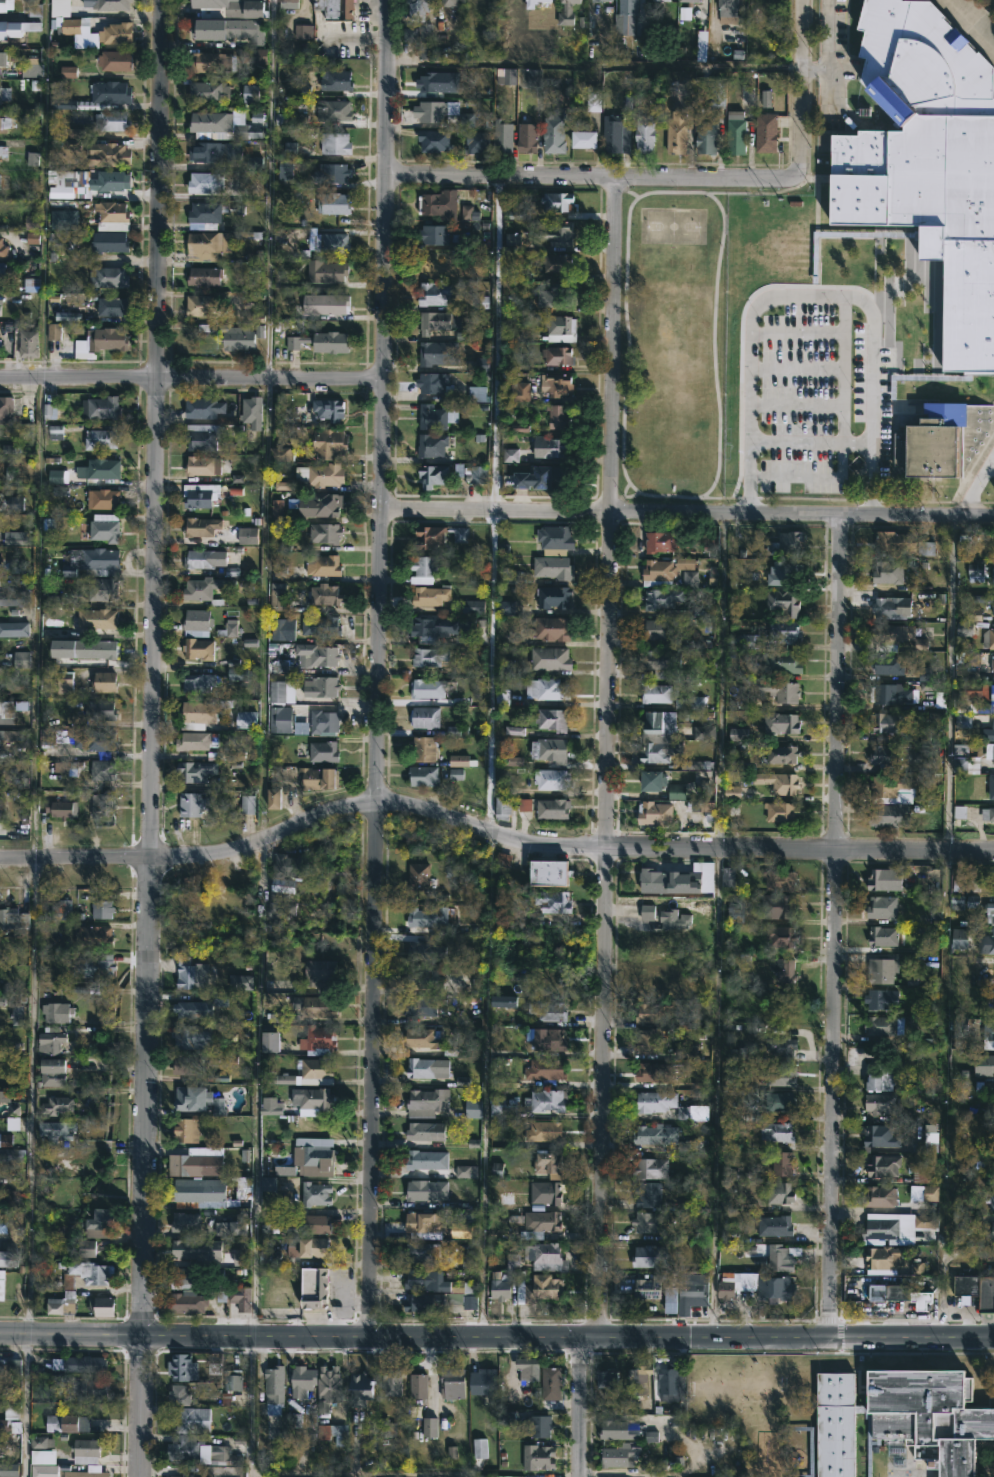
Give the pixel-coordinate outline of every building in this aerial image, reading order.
[(9,14),(9,0),(0,0),(0,14),(9,14)] [(80,7),(81,0),(130,0),(130,2),(128,2),(128,10),(89,10),(89,7),(80,7)] [(189,8),(189,0),(238,0),(238,1),(261,1),(261,18),(223,18),(223,9),(189,8)] [(275,8),(275,0),(297,0),(297,8),(275,8)] [(311,10),(311,0),(353,0),(353,21),(323,21),(323,10),(311,10)] [(410,4),(410,0),(430,0),(430,9),(429,9),(429,11),(424,11),(423,22),(410,22),(410,19),(408,19),(408,4),(410,4)] [(525,9),(525,0),(551,0),(551,2),(536,2),(536,4),(534,4),(533,9),(525,9)] [(559,3),(559,0),(579,0),(579,4),(571,4),(571,13),(573,13),(573,26),(556,25),(556,13),(562,13),(562,4),(559,3)] [(614,17),(615,0),(638,0),(638,3),(635,3),(634,18),(614,17)] [(651,22),(670,22),(670,2),(670,0),(650,0),(651,22)] [(678,2),(678,0),(701,0),(701,3),(692,2),(692,8),(686,8),(686,2),(678,2)] [(717,10),(717,0),(741,0),(741,6),(737,6),(737,10),(736,10),(737,24),(718,23),(719,10),(717,10)] [(929,2),(993,69),(993,100),(993,237),(945,236),(946,222),(938,222),(938,241),(819,239),(818,276),(761,275),(761,273),(749,273),(749,234),(760,234),(760,225),(792,225),(812,229),(812,182),(807,182),(808,175),(831,176),(831,137),(858,137),(858,132),(903,134),(903,131),(867,94),(868,91),(860,82),(866,59),(858,58),(864,32),(856,30),(864,0),(901,0),(901,2),(929,2)] [(223,37),(223,41),(193,41),(193,38),(189,38),(189,22),(233,20),(233,31),(230,31),(230,37),(223,37)] [(4,43),(0,43),(0,22),(40,22),(40,32),(19,32),(19,39),(4,38),(4,43)] [(130,35),(130,44),(97,44),(97,46),(91,46),(91,39),(96,39),(96,34),(101,34),(101,27),(107,27),(107,24),(131,22),(130,35)] [(707,31),(697,31),(696,61),(706,62),(707,31)] [(131,52),(130,72),(100,72),(100,67),(96,67),(96,55),(100,56),(100,51),(131,52)] [(219,53),(231,54),(231,73),(189,73),(190,53),(219,53)] [(349,71),(349,82),(351,82),(351,91),(328,91),(328,95),(319,95),(320,72),(349,71)] [(442,74),(443,93),(418,92),(418,90),(414,89),(414,80),(418,80),(418,76),(423,76),(423,72),(442,74)] [(117,82),(117,83),(125,83),(125,87),(129,87),(129,104),(99,105),(99,104),(89,103),(88,85),(90,85),(90,83),(95,83),(95,82),(102,82),(102,83),(104,83),(104,82),(117,82)] [(724,105),(723,109),(709,109),(710,82),(724,83),(724,105)] [(225,83),(225,86),(228,86),(228,101),(220,101),(220,104),(188,104),(188,83),(225,83)] [(245,104),(260,104),(260,86),(245,86),(245,104)] [(595,112),(586,112),(586,87),(600,87),(600,112),(595,112)] [(9,101),(0,101),(0,88),(9,88),(9,101)] [(762,108),(772,107),(771,91),(761,91),(762,108)] [(349,101),(349,112),(351,112),(351,122),(316,122),(316,101),(349,101)] [(458,103),(458,113),(474,113),(474,128),(445,127),(445,115),(443,115),(442,123),(418,122),(418,118),(410,118),(411,106),(417,106),(417,102),(458,103)] [(685,111),(685,119),(686,119),(686,155),(666,155),(666,120),(672,120),(672,111),(685,111)] [(125,112),(125,120),(129,120),(129,132),(98,131),(98,129),(93,129),(92,115),(98,114),(98,112),(125,112)] [(742,112),(742,115),(744,115),(743,120),(745,120),(745,128),(746,128),(746,131),(745,131),(745,156),(726,156),(727,112),(742,112)] [(5,134),(0,134),(0,118),(1,118),(1,113),(9,113),(10,129),(5,128),(5,134)] [(225,133),(188,133),(188,121),(189,121),(190,113),(231,114),(231,133),(225,133)] [(562,140),(562,142),(564,142),(564,154),(542,154),(541,138),(543,118),(548,118),(548,115),(553,115),(553,114),(565,114),(564,121),(563,121),(562,132),(563,134),(562,140)] [(776,153),(755,153),(755,114),(776,114),(776,153)] [(506,116),(506,124),(512,124),(511,154),(492,153),(492,124),(495,124),(496,115),(506,116)] [(651,115),(651,120),(653,120),(653,131),(654,131),(655,142),(652,143),(653,151),(635,151),(634,130),(635,130),(635,115),(651,115)] [(623,116),(623,126),(629,126),(629,154),(602,154),(602,116),(623,116)] [(718,148),(717,153),(715,153),(715,156),(693,154),(695,120),(716,121),(715,145),(715,148),(718,148)] [(528,155),(517,155),(517,124),(536,124),(536,155),(528,155)] [(261,127),(260,139),(234,140),(234,125),(261,127)] [(451,145),(451,150),(448,150),(448,152),(439,152),(439,154),(419,153),(420,143),(417,143),(417,131),(448,132),(448,145),(451,145)] [(487,133),(487,154),(466,154),(465,132),(487,133)] [(596,149),(571,149),(572,132),(596,133),(596,149)] [(348,134),(347,143),(350,143),(350,155),(320,155),(320,143),(319,143),(320,133),(348,134)] [(124,144),(124,150),(129,150),(128,165),(121,165),(121,167),(87,166),(87,144),(105,145),(105,143),(124,144)] [(219,161),(219,164),(191,163),(191,162),(186,161),(187,144),(239,144),(238,161),(219,161)] [(346,162),(346,166),(349,166),(349,176),(346,176),(346,182),(315,182),(315,186),(308,186),(308,174),(318,174),(318,162),(346,162)] [(123,172),(123,174),(128,174),(128,188),(122,188),(122,190),(86,190),(86,179),(95,179),(95,171),(123,172)] [(217,174),(217,177),(222,177),(222,191),(217,191),(217,193),(186,192),(186,182),(188,182),(188,173),(217,174)] [(455,188),(456,219),(441,219),(441,215),(418,215),(418,193),(439,193),(439,191),(442,191),(442,188),(455,188)] [(339,191),(339,193),(348,193),(350,213),(317,213),(317,210),(313,210),(313,196),(315,196),(315,194),(328,194),(328,192),(339,191)] [(572,192),(571,210),(543,210),(543,204),(540,204),(540,196),(543,196),(543,192),(572,192)] [(114,201),(124,202),(124,210),(128,211),(128,224),(120,224),(120,222),(97,221),(98,211),(93,211),(93,202),(97,202),(97,200),(114,201)] [(220,202),(220,203),(226,203),(226,212),(220,212),(220,222),(212,222),(212,229),(187,229),(187,211),(190,211),(190,201),(220,202)] [(572,221),(571,246),(549,245),(549,239),(538,239),(538,228),(553,229),(553,220),(572,221)] [(448,224),(448,244),(421,243),(421,239),(418,239),(418,229),(421,229),(421,224),(448,224)] [(316,226),(316,233),(346,233),(347,241),(349,241),(349,253),(321,253),(315,252),(315,249),(308,249),(308,226),(316,226)] [(124,239),(127,239),(127,251),(91,251),(92,231),(124,231),(124,239)] [(217,231),(219,232),(219,242),(222,242),(222,252),(208,252),(208,261),(186,261),(186,241),(188,241),(188,233),(217,231)] [(10,258),(10,238),(0,238),(0,258),(10,258)] [(451,271),(419,271),(419,252),(451,252),(451,271)] [(571,272),(545,272),(545,253),(571,253),(571,272)] [(322,258),(322,262),(344,262),(344,266),(348,266),(348,278),(343,278),(343,282),(307,282),(307,258),(322,258)] [(124,267),(124,275),(127,275),(127,286),(89,286),(88,268),(93,268),(93,266),(124,267)] [(219,267),(221,268),(221,277),(219,277),(219,285),(189,285),(189,267),(219,267)] [(430,281),(430,284),(462,285),(461,294),(457,294),(457,305),(417,306),(417,293),(419,293),(419,281),(430,281)] [(568,281),(568,298),(571,298),(571,306),(549,306),(549,298),(546,298),(546,290),(549,290),(549,281),(568,281)] [(345,309),(345,313),(320,313),(320,312),(307,311),(307,305),(311,305),(311,295),(320,296),(320,294),(345,294),(345,309)] [(211,316),(185,316),(185,295),(216,295),(215,311),(211,311),(211,316)] [(127,315),(113,316),(96,315),(96,297),(127,297),(127,315)] [(429,329),(429,337),(419,337),(419,310),(450,311),(450,329),(429,329)] [(575,340),(547,341),(547,328),(543,328),(543,315),(571,315),(571,317),(575,317),(575,340)] [(227,324),(227,326),(248,326),(248,330),(253,330),(253,348),(232,348),(232,350),(222,350),(222,332),(196,331),(196,323),(227,324)] [(114,327),(114,328),(124,328),(124,335),(127,335),(127,350),(98,348),(98,350),(87,350),(87,352),(73,352),(73,339),(84,339),(84,335),(88,335),(88,333),(92,333),(92,328),(114,327)] [(36,330),(37,357),(18,357),(18,330),(36,330)] [(337,331),(337,332),(346,332),(345,340),(348,340),(348,352),(312,351),(312,342),(299,342),(299,349),(285,349),(286,335),(312,336),(312,331),(337,331)] [(431,367),(418,367),(419,341),(455,342),(455,353),(448,353),(448,364),(431,363),(431,367)] [(570,346),(570,355),(572,355),(572,363),(544,365),(544,356),(540,356),(540,348),(544,348),(544,346),(570,346)] [(444,372),(444,374),(449,374),(449,384),(452,384),(452,393),(419,392),(419,386),(415,386),(415,378),(418,378),(419,372),(444,372)] [(572,389),(572,392),(567,391),(567,395),(559,394),(559,397),(548,397),(548,392),(542,392),(542,373),(570,374),(570,383),(572,383),(572,389)] [(528,382),(528,385),(529,385),(529,401),(510,401),(510,396),(508,396),(509,382),(528,382)] [(117,395),(117,405),(119,405),(119,419),(110,419),(110,417),(80,417),(81,399),(86,399),(86,398),(105,398),(105,395),(117,395)] [(261,396),(260,430),(249,430),(249,422),(241,422),(241,398),(249,398),(249,396),(261,396)] [(217,411),(217,416),(215,416),(215,418),(183,418),(184,397),(215,398),(215,411),(217,411)] [(14,424),(14,399),(0,399),(0,424),(14,424)] [(338,399),(338,401),(342,401),(341,421),(339,421),(339,422),(328,422),(328,418),(315,418),(315,411),(311,411),(311,399),(338,399)] [(966,404),(966,425),(958,425),(957,475),(907,475),(907,465),(893,465),(894,432),(903,432),(903,425),(907,426),(907,423),(920,423),(920,416),(928,416),(928,413),(913,412),(913,404),(923,404),(923,401),(966,402),(966,404)] [(432,408),(440,408),(440,406),(446,406),(446,409),(457,410),(457,422),(446,421),(446,429),(418,428),(418,402),(433,403),(432,408)] [(562,404),(569,406),(569,421),(565,421),(565,428),(548,428),(548,404),(562,404)] [(119,430),(119,440),(116,440),(116,448),(94,447),(94,449),(83,449),(85,429),(119,430)] [(343,432),(343,434),(347,434),(347,454),(331,454),(331,459),(317,459),(318,451),(312,451),(312,429),(343,429),(343,432)] [(192,430),(214,431),(214,436),(217,436),(217,440),(215,440),(215,450),(186,449),(187,442),(184,442),(184,430),(192,430)] [(430,433),(447,434),(447,443),(444,443),(444,457),(416,458),(417,433),(430,433)] [(562,438),(562,441),(567,441),(567,449),(562,449),(562,456),(541,457),(541,455),(533,455),(533,443),(539,444),(541,438),(562,438)] [(280,446),(289,447),(289,449),(292,449),(292,460),(268,461),(268,447),(280,446)] [(220,458),(219,475),(192,474),(191,477),(184,476),(186,455),(220,458)] [(119,459),(118,478),(86,477),(86,481),(75,481),(75,466),(86,466),(86,459),(93,459),(93,457),(119,459)] [(339,462),(339,468),(343,468),(343,483),(339,482),(339,485),(312,487),(312,481),(297,480),(297,469),(307,469),(307,465),(327,465),(327,462),(339,462)] [(444,476),(444,484),(431,484),(431,489),(421,489),(421,478),(416,478),(417,465),(447,465),(447,476),(444,476)] [(556,466),(560,467),(560,485),(550,485),(550,487),(536,487),(537,467),(540,467),(540,466),(556,466)] [(219,484),(219,485),(226,485),(226,492),(210,493),(212,496),(210,496),(210,508),(183,507),(183,498),(185,498),(185,496),(182,496),(182,484),(219,484)] [(108,488),(118,490),(118,509),(86,509),(86,490),(108,488)] [(336,493),(336,494),(341,494),(341,508),(338,508),(338,516),(326,516),(326,522),(314,522),(313,509),(310,509),(310,507),(304,507),(305,497),(314,497),(314,493),(336,493)] [(118,520),(117,543),(106,543),(106,540),(88,539),(88,530),(86,530),(86,524),(88,524),(88,520),(92,520),(92,514),(117,515),(118,520)] [(196,517),(196,518),(221,518),(221,529),(213,528),(213,536),(183,537),(183,532),(185,532),(185,517),(196,517)] [(338,524),(338,527),(341,527),(341,536),(338,535),(338,545),(328,545),(328,542),(326,542),(326,550),(312,550),(312,542),(309,542),(309,523),(338,524)] [(570,525),(569,535),(573,535),(573,549),(565,549),(565,555),(542,555),(541,541),(536,541),(536,528),(540,528),(540,526),(570,525)] [(467,527),(467,542),(452,542),(453,532),(443,531),(443,544),(437,544),(436,546),(429,546),(429,549),(415,549),(415,538),(419,538),(419,536),(415,536),(415,526),(467,527)] [(674,551),(644,551),(645,531),(689,532),(689,546),(674,546),(674,551)] [(778,555),(766,555),(766,541),(778,542),(778,532),(803,531),(803,542),(799,542),(799,555),(778,555)] [(894,531),(894,533),(916,533),(916,541),(935,541),(935,554),(917,554),(917,561),(905,560),(905,554),(888,553),(888,550),(874,550),(874,539),(876,539),(876,531),(894,531)] [(959,546),(971,545),(970,533),(958,534),(959,546)] [(704,551),(716,552),(716,537),(704,537),(704,551)] [(118,549),(119,576),(85,575),(85,569),(75,569),(75,576),(61,576),(61,564),(69,564),(69,549),(93,549),(93,547),(118,549)] [(215,552),(215,562),(214,562),(214,567),(181,568),(182,554),(186,554),(186,550),(216,550),(215,552)] [(338,563),(338,564),(340,564),(340,576),(305,574),(306,555),(338,555),(338,563)] [(436,556),(436,577),(431,576),(431,584),(409,583),(409,576),(414,576),(414,570),(409,570),(409,560),(414,560),(414,555),(436,556)] [(569,557),(569,564),(573,564),(573,580),(555,580),(555,576),(533,576),(533,556),(569,557)] [(688,557),(687,569),(675,569),(675,575),(672,575),(672,581),(642,580),(642,578),(639,578),(639,565),(641,565),(641,559),(672,560),(672,566),(675,566),(675,557),(688,557)] [(903,582),(903,584),(872,582),(872,570),(875,570),(875,560),(903,561),(903,582)] [(783,561),(783,563),(791,563),(790,585),(767,585),(767,563),(773,563),(773,561),(783,561)] [(983,582),(984,564),(968,563),(968,582),(983,582)] [(697,584),(698,571),(683,571),(683,584),(697,584)] [(210,577),(210,579),(234,580),(234,586),(228,586),(228,588),(211,588),(211,599),(221,599),(221,605),(209,605),(209,600),(181,600),(181,588),(185,588),(185,579),(202,580),(204,577),(210,577)] [(116,601),(88,600),(88,578),(116,578),(116,601)] [(283,581),(283,600),(289,600),(289,610),(269,610),(269,581),(283,581)] [(337,585),(337,594),(344,594),(344,602),(339,602),(339,605),(309,603),(309,586),(318,586),(318,583),(337,585)] [(424,586),(424,587),(441,588),(441,605),(413,605),(413,586),(424,586)] [(568,586),(568,588),(571,588),(571,595),(568,595),(567,609),(556,609),(550,606),(550,610),(537,610),(537,595),(535,595),(536,588),(537,586),(568,586)] [(674,600),(674,608),(655,608),(655,610),(644,610),(644,605),(642,605),(642,589),(683,589),(683,600),(674,600)] [(787,589),(799,591),(799,610),(798,610),(798,618),(777,618),(777,614),(774,614),(772,608),(766,608),(766,590),(787,589)] [(974,603),(990,603),(990,590),(974,590),(974,603)] [(911,597),(910,617),(906,617),(906,619),(875,618),(876,610),(872,610),(872,603),(875,603),(875,597),(911,597)] [(116,610),(116,629),(78,627),(79,612),(88,612),(88,609),(98,608),(116,610)] [(212,618),(211,627),(208,626),(208,631),(210,631),(210,634),(208,634),(207,637),(183,636),(183,630),(182,630),(182,618),(185,618),(185,609),(208,610),(208,617),(212,618)] [(286,612),(285,618),(337,616),(337,625),(340,625),(340,635),(326,635),(326,638),(314,638),(315,635),(292,635),(292,640),(269,640),(269,612),(286,612)] [(417,616),(417,620),(457,620),(457,633),(448,633),(448,636),(408,636),(409,630),(412,630),(412,616),(417,616)] [(568,617),(567,629),(569,629),(569,642),(527,641),(527,627),(533,627),(533,617),(568,617)] [(665,620),(664,637),(644,637),(645,619),(665,620)] [(798,621),(798,629),(801,629),(800,644),(786,644),(786,651),(753,650),(753,648),(728,648),(728,634),(752,634),(752,623),(768,623),(768,621),(798,621)] [(973,624),(957,623),(956,635),(972,637),(973,624)] [(927,640),(927,650),(914,650),(914,647),(905,647),(905,640),(899,640),(899,644),(875,644),(875,625),(915,625),(915,638),(927,639),(927,640)] [(983,628),(993,628),(993,649),(988,649),(988,647),(983,647),(983,628)] [(194,638),(194,640),(212,640),(212,660),(202,660),(202,657),(183,659),(183,651),(181,651),(181,645),(184,645),(184,638),(194,638)] [(112,640),(112,647),(117,647),(116,658),(85,657),(85,649),(72,649),(72,640),(112,640)] [(316,644),(316,646),(337,646),(337,654),(339,654),(339,659),(336,659),(336,666),(311,665),(311,668),(303,668),(302,661),(304,661),(304,654),(295,654),(295,644),(316,644)] [(423,647),(448,648),(448,660),(440,660),(440,666),(411,666),(413,647),(423,647)] [(568,648),(568,658),(571,658),(571,670),(530,669),(530,647),(568,648)] [(799,660),(802,661),(802,673),(764,673),(764,669),(758,669),(758,661),(762,661),(762,652),(787,652),(787,649),(799,649),(799,660)] [(688,667),(688,677),(676,677),(675,679),(654,678),(654,669),(644,669),(644,651),(680,652),(680,667),(688,667)] [(989,653),(989,666),(964,665),(964,662),(960,662),(960,657),(964,657),(964,652),(989,653)] [(886,653),(886,654),(902,655),(901,675),(871,674),(871,653),(886,653)] [(919,680),(931,681),(931,669),(919,669),(919,680)] [(71,692),(57,692),(57,671),(71,671),(71,692)] [(115,673),(116,692),(94,691),(94,696),(88,695),(88,689),(90,689),(90,673),(93,673),(93,671),(115,672),(115,673)] [(219,675),(218,684),(209,686),(209,692),(182,691),(182,673),(219,675)] [(291,681),(292,702),(283,702),(283,705),(269,705),(268,681),(282,681),(282,675),(291,676),(291,681)] [(336,676),(336,684),(340,684),(340,689),(336,689),(336,697),(302,696),(302,680),(311,680),(311,678),(315,678),(315,676),(336,676)] [(423,679),(423,680),(446,680),(446,687),(439,687),(439,698),(410,697),(410,687),(406,687),(406,682),(412,682),(412,678),(423,679)] [(561,678),(561,684),(567,684),(569,700),(534,700),(534,698),(531,698),(531,679),(561,678)] [(655,683),(655,684),(672,685),(672,686),(677,686),(677,700),(672,700),(671,702),(641,703),(641,692),(643,692),(643,682),(655,683)] [(798,682),(798,689),(799,689),(797,703),(776,703),(776,697),(769,697),(769,691),(758,691),(758,682),(798,682)] [(936,682),(920,682),(920,690),(936,691),(936,682)] [(902,683),(902,689),(912,689),(912,702),(901,702),(901,705),(873,704),(873,702),(869,702),(869,686),(874,686),(874,683),(902,683)] [(945,708),(944,693),(935,693),(936,708),(945,708)] [(676,709),(703,708),(703,698),(675,699),(676,709)] [(113,699),(113,707),(115,707),(115,720),(83,719),(83,700),(113,699)] [(225,700),(225,716),(205,715),(205,723),(204,723),(203,726),(191,725),(191,723),(181,723),(181,701),(206,702),(206,709),(217,709),(217,700),(225,700)] [(11,724),(0,724),(0,701),(11,701),(11,724)] [(439,706),(439,728),(426,729),(426,727),(411,727),(411,725),(409,725),(410,709),(412,709),(412,706),(439,706)] [(291,732),(268,732),(269,707),(291,707),(291,732)] [(338,723),(338,731),(334,731),(333,734),(309,734),(310,709),(320,709),(320,712),(338,712),(338,723)] [(566,709),(566,732),(555,732),(555,729),(538,728),(538,723),(534,723),(534,712),(538,713),(538,709),(566,709)] [(674,733),(644,733),(644,711),(675,711),(674,733)] [(776,714),(797,714),(797,719),(799,719),(799,733),(784,733),(784,731),(779,731),(779,733),(764,733),(764,722),(762,722),(762,718),(764,718),(764,712),(776,713),(776,714)] [(884,713),(902,714),(902,733),(873,733),(873,713),(884,713)] [(992,720),(992,729),(986,729),(986,740),(993,741),(993,720),(992,720)] [(693,740),(715,740),(714,726),(693,726),(693,740)] [(742,741),(743,729),(730,728),(729,740),(742,741)] [(87,730),(87,731),(114,732),(115,751),(84,751),(84,748),(72,748),(72,738),(66,738),(66,735),(54,735),(54,729),(87,730)] [(0,732),(0,751),(10,751),(10,732),(0,732)] [(186,751),(176,751),(177,738),(181,738),(181,732),(216,733),(216,747),(208,746),(208,750),(186,749),(186,751)] [(435,762),(412,762),(412,736),(435,736),(435,762)] [(566,759),(566,765),(554,764),(554,761),(530,760),(530,741),(537,742),(537,738),(566,738),(566,759)] [(335,750),(338,750),(338,762),(331,762),(331,763),(308,763),(308,742),(335,741),(335,750)] [(682,742),(682,755),(669,755),(669,762),(639,762),(640,749),(642,749),(642,742),(682,742)] [(993,745),(993,764),(991,764),(991,759),(984,759),(984,743),(993,743),(993,745)] [(884,745),(900,747),(900,764),(870,764),(870,753),(873,753),(873,745),(884,745)] [(796,746),(796,751),(799,751),(798,756),(796,756),(796,763),(767,763),(767,756),(764,756),(764,751),(767,751),(767,746),(796,746)] [(911,750),(911,763),(930,762),(930,750),(911,750)] [(114,780),(90,780),(90,760),(114,761),(114,780)] [(710,769),(710,761),(680,761),(681,769),(710,769)] [(216,762),(216,774),(205,774),(205,783),(178,782),(177,762),(216,762)] [(437,767),(437,774),(438,774),(438,786),(409,785),(408,766),(437,767)] [(310,767),(310,769),(334,768),(334,770),(338,770),(338,787),(334,787),(334,789),(297,788),(297,767),(310,767)] [(566,770),(566,772),(569,772),(569,782),(565,782),(565,789),(537,789),(537,783),(534,783),(534,779),(531,779),(531,775),(534,775),(534,771),(536,771),(536,769),(566,770)] [(662,771),(662,773),(667,773),(667,786),(662,786),(662,791),(641,791),(641,771),(662,771)] [(796,774),(796,776),(800,776),(800,792),(795,792),(795,795),(771,795),(771,784),(753,783),(753,773),(796,774)] [(899,776),(910,777),(910,788),(897,788),(897,798),(872,797),(872,788),(870,788),(870,783),(872,783),(872,776),(899,776)] [(710,783),(698,783),(697,795),(709,795),(710,783)] [(668,799),(685,800),(685,785),(669,785),(668,799)] [(742,787),(726,786),(725,800),(741,801),(742,787)] [(284,790),(269,791),(270,811),(285,810),(284,790)] [(114,807),(114,821),(91,821),(91,793),(114,794),(114,807)] [(205,796),(211,797),(211,809),(200,809),(200,818),(178,817),(179,793),(202,793),(205,796)] [(243,814),(256,814),(256,797),(243,797),(243,814)] [(514,799),(513,804),(510,804),(510,814),(507,814),(507,820),(494,820),(495,797),(514,799)] [(565,798),(565,800),(570,800),(570,809),(568,809),(568,819),(537,819),(537,800),(565,798)] [(519,811),(532,812),(532,799),(519,799),(519,811)] [(653,801),(653,803),(672,804),(672,824),(666,824),(666,826),(655,826),(655,824),(637,824),(637,812),(641,812),(641,800),(653,801)] [(76,801),(76,817),(50,816),(50,812),(44,812),(44,801),(76,801)] [(796,803),(796,822),(766,822),(766,808),(763,808),(763,802),(796,803)] [(905,827),(867,826),(867,814),(872,814),(872,804),(909,803),(909,823),(905,822),(905,827)] [(981,808),(993,808),(993,821),(980,820),(981,808)] [(285,856),(306,856),(306,867),(309,867),(308,875),(304,875),(303,879),(272,877),(274,852),(286,853),(285,856)] [(567,861),(567,870),(572,870),(571,876),(567,876),(567,887),(528,886),(529,861),(567,861)] [(713,863),(693,862),(693,871),(702,871),(702,892),(712,893),(713,863)] [(428,887),(428,890),(406,890),(407,863),(428,864),(428,887)] [(722,887),(734,887),(735,868),(723,867),(722,887)] [(653,868),(653,871),(661,871),(661,873),(700,872),(700,894),(639,893),(640,868),(653,868)] [(902,891),(867,891),(867,877),(872,877),(872,869),(902,869),(902,891)] [(794,891),(794,892),(764,891),(765,871),(794,871),(794,891)] [(960,892),(960,879),(952,879),(952,891),(960,892)] [(979,880),(968,880),(968,892),(979,892),(979,880)] [(295,905),(294,916),(287,915),(287,920),(267,918),(270,891),(288,892),(287,904),(295,905)] [(567,904),(570,905),(570,913),(542,913),(542,920),(529,919),(529,913),(540,913),(539,905),(532,905),(532,891),(567,892),(567,904)] [(791,919),(761,918),(761,894),(794,895),(794,909),(791,909),(791,919)] [(979,906),(964,907),(964,910),(950,910),(950,895),(979,895),(979,906)] [(898,913),(898,920),(868,918),(868,896),(898,896),(898,913)] [(100,899),(111,900),(111,907),(113,907),(113,913),(110,913),(110,919),(91,919),(91,899),(100,899)] [(60,920),(53,920),(53,907),(57,907),(57,900),(70,900),(70,920),(60,920)] [(984,904),(993,903),(993,923),(986,923),(987,912),(984,912),(984,904)] [(641,920),(654,921),(655,905),(641,905),(641,920)] [(4,934),(0,935),(0,908),(4,908),(4,907),(8,906),(8,908),(16,907),(17,914),(27,913),(28,928),(4,929),(4,934)] [(742,923),(743,906),(728,906),(728,922),(742,923)] [(447,907),(446,924),(438,924),(438,927),(432,928),(406,927),(408,908),(417,908),(417,910),(436,911),(436,907),(447,907)] [(677,909),(677,918),(679,918),(679,914),(690,914),(690,925),(687,925),(687,928),(661,929),(661,923),(659,923),(659,911),(669,911),(669,909),(677,909)] [(966,926),(966,929),(969,929),(968,949),(961,949),(961,955),(952,954),(953,929),(959,929),(959,921),(966,921),(966,926)] [(110,928),(110,935),(112,935),(112,948),(78,948),(78,926),(110,926),(110,928)] [(799,940),(799,941),(794,941),(793,949),(768,948),(768,939),(765,939),(765,926),(793,927),(794,933),(799,933),(799,940)] [(873,926),(897,928),(897,946),(868,946),(868,932),(870,932),(870,926),(873,926)] [(992,927),(992,935),(978,935),(978,953),(993,954),(993,927),(992,927)] [(445,946),(445,961),(407,960),(408,941),(429,944),(429,945),(445,946)] [(112,961),(115,962),(115,969),(112,969),(112,983),(100,982),(100,971),(90,970),(90,960),(102,960),(102,954),(112,954),(112,961)] [(188,957),(188,963),(207,963),(207,990),(175,989),(176,957),(188,957)] [(783,958),(783,960),(794,960),(794,982),(777,982),(777,972),(776,972),(776,970),(769,970),(769,958),(783,958)] [(893,973),(893,985),(870,984),(870,981),(867,981),(868,974),(870,974),(871,958),(898,959),(898,973),(893,973)] [(335,961),(335,979),(329,979),(329,987),(323,987),(323,990),(319,989),(319,988),(304,987),(304,960),(335,961)] [(659,966),(659,976),(663,976),(663,985),(677,985),(677,996),(661,996),(661,1001),(650,1001),(650,996),(646,996),(646,991),(640,991),(640,986),(633,986),(633,973),(644,973),(644,966),(659,966)] [(419,969),(439,971),(439,977),(443,977),(442,990),(409,989),(409,986),(406,986),(406,969),(419,969)] [(898,990),(898,1010),(894,1010),(894,1012),(867,1011),(867,1004),(863,1003),(863,994),(867,994),(868,989),(898,990)] [(332,1005),(336,1005),(336,1017),(333,1017),(333,1023),(321,1023),(321,1017),(302,1017),(302,997),(320,997),(320,995),(332,995),(332,1005)] [(437,998),(436,1017),(404,1016),(405,998),(437,998)] [(202,1002),(201,1018),(198,1018),(198,1019),(176,1019),(176,1011),(172,1011),(172,1005),(176,1005),(176,1002),(202,1002)] [(67,1007),(73,1008),(73,1014),(68,1014),(68,1023),(43,1023),(43,1014),(40,1014),(40,1005),(44,1005),(44,1003),(67,1003),(67,1007)] [(564,1003),(563,1012),(566,1012),(566,1023),(537,1022),(537,1014),(528,1014),(528,1003),(564,1003)] [(670,1005),(670,1018),(664,1018),(663,1023),(634,1022),(634,1011),(637,1011),(638,1004),(670,1005)] [(902,1017),(902,1034),(896,1034),(896,1036),(867,1035),(868,1016),(902,1017)] [(983,1022),(993,1022),(993,1041),(986,1041),(983,1041),(983,1022)] [(317,1025),(317,1028),(335,1028),(335,1048),(330,1048),(330,1055),(306,1055),(306,1050),(296,1050),(296,1038),(306,1039),(306,1032),(301,1032),(301,1026),(317,1025)] [(194,1050),(173,1050),(173,1041),(175,1041),(175,1026),(194,1026),(194,1050)] [(59,1027),(59,1029),(61,1029),(61,1032),(58,1033),(65,1033),(65,1042),(59,1042),(59,1056),(37,1056),(37,1033),(42,1033),(42,1027),(59,1027)] [(416,1028),(416,1030),(434,1029),(434,1031),(440,1031),(439,1049),(404,1048),(404,1028),(416,1028)] [(564,1029),(564,1040),(567,1040),(567,1051),(533,1051),(533,1047),(531,1047),(531,1030),(546,1029),(546,1035),(552,1035),(552,1029),(564,1029)] [(657,1029),(662,1029),(662,1050),(657,1050),(657,1054),(638,1054),(637,1030),(657,1029)] [(279,1053),(262,1053),(263,1033),(279,1033),(279,1053)] [(797,1039),(797,1049),(792,1049),(792,1058),(783,1060),(783,1058),(778,1058),(778,1055),(765,1054),(766,1039),(797,1039)] [(22,1054),(0,1054),(0,1040),(22,1041),(22,1054)] [(974,1055),(993,1055),(993,1073),(991,1073),(991,1077),(974,1077),(974,1055)] [(196,1056),(196,1059),(202,1059),(202,1073),(196,1073),(196,1075),(171,1075),(173,1056),(196,1056)] [(329,1065),(329,1067),(332,1067),(332,1085),(262,1084),(262,1072),(267,1072),(267,1071),(275,1071),(275,1075),(294,1075),(294,1077),(300,1077),(300,1066),(295,1066),(295,1059),(317,1059),(317,1057),(329,1057),(329,1065)] [(435,1060),(435,1079),(406,1078),(407,1058),(435,1060)] [(563,1068),(563,1071),(564,1071),(564,1079),(555,1079),(555,1091),(562,1091),(562,1099),(564,1099),(564,1112),(544,1110),(543,1112),(523,1111),(524,1098),(530,1098),(531,1091),(541,1091),(541,1078),(524,1079),(524,1067),(529,1067),(530,1059),(563,1060),(563,1068)] [(64,1068),(63,1086),(40,1086),(40,1060),(64,1060),(64,1068)] [(894,1062),(893,1085),(892,1085),(892,1091),(865,1091),(865,1075),(867,1075),(868,1061),(894,1062)] [(672,1065),(671,1082),(635,1081),(635,1072),(637,1072),(638,1063),(672,1065)] [(793,1073),(793,1076),(796,1076),(796,1087),(767,1086),(767,1074),(765,1074),(765,1068),(793,1067),(793,1073)] [(984,1082),(993,1082),(993,1114),(991,1114),(991,1100),(983,1100),(984,1082)] [(205,1088),(205,1096),(193,1095),(193,1101),(200,1101),(199,1111),(173,1111),(174,1102),(175,1102),(175,1087),(205,1088)] [(329,1088),(329,1094),(333,1094),(332,1105),(328,1105),(328,1113),(317,1113),(317,1110),(312,1110),(312,1116),(298,1116),(299,1089),(329,1088)] [(448,1089),(448,1112),(434,1111),(433,1119),(407,1118),(405,1099),(408,1099),(408,1090),(433,1092),(433,1089),(448,1089)] [(657,1092),(677,1093),(677,1107),(708,1106),(708,1120),(676,1119),(676,1108),(665,1108),(664,1113),(635,1114),(636,1093),(657,1092)] [(11,1104),(11,1093),(0,1093),(0,1104),(11,1104)] [(792,1093),(792,1101),(795,1101),(795,1112),(768,1112),(768,1094),(792,1093)] [(902,1097),(901,1110),(894,1110),(894,1112),(880,1111),(880,1115),(869,1115),(869,1111),(864,1111),(865,1094),(896,1095),(896,1097),(902,1097)] [(52,1096),(52,1097),(72,1098),(72,1111),(67,1111),(67,1113),(56,1112),(56,1116),(47,1116),(47,1114),(40,1114),(41,1103),(47,1103),(47,1097),(52,1096)] [(276,1098),(276,1102),(281,1102),(281,1115),(258,1114),(258,1104),(262,1104),(262,1098),(276,1098)] [(502,1098),(502,1106),(516,1106),(516,1118),(490,1118),(489,1098),(502,1098)] [(198,1119),(198,1136),(197,1136),(197,1144),(176,1143),(176,1136),(173,1136),(173,1126),(176,1126),(176,1119),(198,1119)] [(67,1131),(67,1133),(72,1133),(72,1139),(58,1140),(58,1138),(56,1138),(56,1146),(46,1146),(46,1136),(37,1136),(37,1123),(75,1122),(75,1131),(67,1131)] [(562,1122),(562,1132),(565,1132),(565,1142),(524,1141),(524,1130),(529,1130),(528,1124),(530,1124),(530,1122),(562,1122)] [(662,1122),(662,1127),(677,1127),(677,1144),(632,1144),(632,1135),(636,1135),(636,1126),(655,1127),(655,1122),(662,1122)] [(444,1124),(443,1141),(405,1140),(405,1130),(408,1130),(408,1123),(444,1124)] [(792,1123),(791,1132),(795,1132),(794,1143),(769,1142),(769,1140),(760,1139),(761,1123),(792,1123)] [(867,1125),(898,1127),(898,1132),(892,1131),(892,1137),(900,1137),(900,1147),(870,1147),(869,1153),(861,1153),(861,1146),(863,1146),(864,1126),(867,1125)] [(937,1133),(937,1153),(915,1152),(916,1142),(924,1142),(924,1133),(937,1133)] [(11,1146),(0,1146),(0,1134),(11,1134),(11,1138),(15,1138),(15,1142),(11,1142),(11,1146)] [(329,1147),(329,1149),(333,1150),(333,1155),(334,1155),(332,1177),(302,1176),(302,1166),(292,1166),(293,1147),(313,1147),(313,1141),(320,1141),(320,1146),(329,1147)] [(22,1162),(0,1162),(0,1149),(23,1149),(22,1162)] [(559,1151),(560,1173),(557,1172),(558,1178),(560,1179),(548,1179),(548,1173),(533,1173),(533,1151),(534,1151),(535,1149),(559,1151)] [(417,1150),(417,1152),(435,1152),(434,1170),(421,1170),(421,1171),(405,1170),(407,1150),(417,1150)] [(531,1151),(531,1163),(505,1163),(506,1150),(531,1151)] [(779,1151),(779,1152),(792,1153),(792,1170),(794,1170),(794,1176),(772,1176),(772,1157),(767,1157),(767,1152),(779,1151)] [(201,1155),(201,1175),(172,1176),(171,1170),(167,1170),(167,1163),(172,1163),(172,1154),(201,1153),(201,1155)] [(867,1157),(901,1157),(900,1168),(897,1168),(897,1177),(895,1177),(895,1179),(882,1178),(882,1182),(872,1181),(872,1178),(867,1178),(868,1162),(860,1162),(860,1155),(867,1155),(867,1157)] [(646,1156),(646,1159),(668,1159),(667,1179),(634,1180),(634,1175),(631,1175),(631,1166),(636,1166),(636,1159),(638,1159),(638,1156),(646,1156)] [(285,1190),(260,1190),(260,1177),(285,1177),(285,1190)] [(224,1180),(224,1208),(211,1208),(211,1213),(204,1213),(204,1208),(175,1208),(175,1202),(172,1202),(172,1182),(179,1182),(179,1180),(224,1180)] [(428,1181),(438,1181),(438,1200),(405,1202),(405,1182),(428,1181)] [(310,1183),(310,1184),(331,1185),(331,1193),(327,1193),(327,1197),(330,1197),(330,1205),(309,1205),(309,1207),(301,1207),(301,1205),(299,1205),(299,1199),(301,1199),(302,1182),(310,1183)] [(560,1192),(561,1193),(560,1207),(550,1207),(550,1204),(530,1204),(530,1182),(560,1182),(560,1192)] [(661,1183),(660,1208),(635,1208),(635,1198),(637,1198),(638,1194),(634,1194),(634,1187),(638,1187),(638,1182),(661,1183)] [(790,1183),(790,1191),(794,1191),(794,1203),(790,1203),(790,1204),(767,1204),(767,1190),(763,1190),(763,1183),(790,1183)] [(923,1201),(937,1201),(937,1187),(924,1186),(923,1201)] [(877,1187),(896,1188),(895,1205),(893,1205),(893,1207),(863,1207),(863,1196),(866,1196),(866,1187),(877,1187)] [(527,1197),(514,1197),(514,1209),(527,1209),(527,1197)] [(108,1209),(108,1214),(112,1214),(112,1225),(107,1225),(107,1238),(89,1238),(90,1230),(82,1230),(82,1219),(91,1219),(92,1209),(108,1209)] [(415,1211),(415,1212),(442,1214),(442,1232),(405,1231),(405,1212),(415,1211)] [(559,1212),(560,1232),(522,1230),(523,1212),(559,1212)] [(640,1212),(667,1213),(667,1223),(669,1223),(669,1232),(654,1232),(654,1234),(643,1233),(643,1237),(630,1236),(631,1218),(635,1219),(635,1212),(640,1212)] [(183,1213),(183,1214),(199,1215),(199,1233),(169,1232),(169,1222),(171,1222),(171,1213),(183,1213)] [(937,1216),(937,1228),(934,1228),(934,1230),(913,1230),(913,1245),(899,1245),(899,1239),(861,1238),(861,1228),(866,1228),(866,1214),(937,1216)] [(330,1222),(329,1235),(304,1234),(304,1215),(327,1216),(326,1222),(330,1222)] [(790,1223),(790,1226),(793,1226),(793,1237),(789,1237),(789,1238),(757,1237),(757,1217),(790,1216),(790,1223)] [(245,1236),(214,1236),(214,1222),(245,1222),(245,1236)] [(992,1223),(993,1223),(993,1240),(992,1240),(992,1238),(984,1238),(984,1225),(992,1225),(992,1223)] [(542,1232),(542,1240),(506,1238),(506,1225),(520,1225),(520,1231),(542,1232)] [(181,1238),(181,1241),(204,1241),(203,1260),(169,1259),(169,1238),(181,1238)] [(327,1248),(329,1248),(329,1258),(298,1259),(298,1257),(287,1257),(287,1239),(327,1239),(327,1248)] [(98,1242),(81,1242),(81,1258),(98,1258),(98,1242)] [(558,1243),(559,1252),(561,1253),(561,1260),(568,1260),(567,1273),(532,1270),(532,1260),(523,1260),(524,1245),(533,1246),(533,1243),(558,1243)] [(417,1264),(407,1264),(407,1244),(439,1244),(438,1262),(417,1262),(417,1264)] [(655,1246),(655,1247),(666,1247),(666,1268),(631,1268),(631,1256),(634,1256),(634,1247),(655,1246)] [(892,1249),(905,1248),(904,1266),(896,1265),(896,1270),(894,1270),(894,1273),(865,1272),(864,1256),(866,1256),(866,1248),(882,1249),(882,1246),(892,1246),(892,1249)] [(801,1248),(801,1256),(787,1256),(787,1261),(789,1261),(789,1272),(767,1273),(768,1252),(778,1252),(778,1248),(801,1248)] [(15,1266),(0,1265),(0,1249),(16,1249),(15,1266)] [(89,1261),(89,1263),(94,1263),(94,1266),(108,1266),(108,1278),(106,1279),(106,1286),(83,1286),(83,1275),(73,1276),(73,1291),(62,1291),(62,1273),(67,1273),(67,1272),(65,1272),(65,1269),(56,1269),(56,1263),(84,1263),(84,1262),(89,1261)] [(200,1290),(170,1290),(171,1268),(201,1269),(200,1290)] [(321,1308),(299,1308),(299,1269),(326,1269),(326,1305),(323,1308),(321,1308)] [(418,1270),(442,1271),(442,1292),(427,1292),(427,1290),(402,1290),(403,1278),(406,1278),(406,1270),(418,1270)] [(734,1271),(758,1272),(758,1273),(767,1273),(767,1275),(790,1274),(790,1282),(796,1282),(795,1300),(779,1299),(779,1303),(767,1303),(767,1299),(757,1299),(757,1289),(734,1289),(734,1297),(730,1297),(730,1300),(721,1300),(721,1297),(717,1297),(717,1280),(721,1280),(721,1271),(734,1271)] [(540,1275),(540,1276),(550,1276),(550,1280),(562,1280),(563,1287),(562,1287),(562,1300),(535,1299),(534,1305),(516,1304),(516,1279),(523,1279),(523,1285),(532,1285),(532,1275),(540,1275)] [(662,1275),(659,1299),(632,1299),(632,1288),(635,1288),(635,1280),(648,1281),(648,1279),(652,1279),(652,1275),(662,1275)] [(953,1275),(993,1276),(993,1313),(978,1313),(978,1295),(953,1295),(953,1275)] [(703,1280),(702,1302),(695,1302),(695,1304),(684,1303),(683,1312),(678,1312),(679,1282),(689,1283),(690,1278),(703,1280)] [(500,1280),(510,1281),(510,1298),(503,1298),(504,1303),(496,1303),(496,1299),(490,1299),(490,1280),(500,1280)] [(476,1294),(462,1294),(462,1292),(448,1292),(448,1281),(476,1281),(476,1294)] [(932,1289),(932,1303),(926,1303),(926,1312),(916,1312),(916,1303),(911,1303),(911,1301),(869,1302),(869,1285),(911,1286),(911,1289),(932,1289)] [(250,1288),(250,1312),(237,1312),(237,1303),(227,1303),(227,1289),(250,1288)] [(462,1293),(462,1295),(476,1295),(476,1309),(462,1309),(462,1303),(443,1303),(443,1313),(401,1313),(402,1300),(405,1300),(405,1293),(462,1293)] [(181,1294),(203,1294),(203,1314),(166,1314),(166,1303),(172,1303),(172,1294),(181,1294)] [(666,1314),(677,1313),(676,1295),(670,1295),(670,1299),(665,1300),(666,1314)] [(112,1313),(112,1316),(104,1316),(104,1318),(93,1318),(93,1314),(87,1314),(86,1298),(112,1298),(112,1313)] [(74,1301),(73,1316),(44,1315),(45,1299),(74,1301)] [(197,1362),(196,1374),(197,1374),(197,1379),(170,1380),(170,1374),(167,1374),(167,1362),(173,1362),(174,1352),(188,1352),(189,1361),(197,1362)] [(89,1355),(103,1356),(103,1358),(105,1358),(105,1369),(103,1369),(103,1371),(62,1371),(62,1369),(51,1369),(51,1357),(89,1355)] [(539,1357),(538,1380),(519,1380),(520,1368),(515,1368),(515,1357),(539,1357)] [(20,1372),(0,1372),(0,1358),(20,1358),(20,1372)] [(283,1364),(283,1403),(266,1403),(265,1377),(264,1376),(264,1368),(273,1368),(273,1364),(283,1364)] [(338,1364),(338,1377),(341,1377),(341,1396),(337,1396),(337,1401),(328,1401),(328,1412),(317,1412),(317,1377),(319,1377),(319,1365),(326,1365),(326,1369),(331,1369),(331,1364),(338,1364)] [(647,1373),(647,1395),(630,1395),(630,1383),(627,1383),(627,1368),(635,1368),(635,1364),(652,1364),(652,1373),(647,1373)] [(305,1365),(305,1368),(316,1368),(316,1384),(312,1384),(312,1389),(306,1389),(306,1397),(290,1397),(291,1384),(285,1384),(285,1373),(291,1373),(291,1368),(294,1368),(294,1365),(305,1365)] [(453,1366),(453,1368),(464,1368),(464,1398),(444,1398),(444,1380),(440,1381),(440,1367),(453,1366)] [(544,1399),(541,1399),(541,1366),(560,1366),(561,1399),(544,1399)] [(401,1367),(401,1395),(383,1395),(383,1381),(382,1381),(383,1368),(401,1367)] [(496,1368),(496,1389),(486,1389),(486,1386),(469,1386),(469,1371),(477,1371),(477,1367),(496,1368)] [(241,1389),(223,1389),(223,1369),(240,1368),(241,1389)] [(684,1368),(683,1393),(678,1393),(678,1400),(659,1400),(659,1389),(655,1389),(655,1368),(684,1368)] [(617,1369),(617,1394),(603,1394),(603,1387),(597,1387),(597,1372),(594,1372),(594,1369),(617,1369)] [(963,1408),(993,1408),(993,1439),(974,1439),(974,1476),(939,1476),(939,1468),(927,1468),(927,1458),(913,1458),(913,1445),(882,1445),(883,1439),(871,1439),(871,1413),(866,1413),(866,1411),(863,1411),(863,1413),(853,1413),(853,1476),(816,1476),(816,1372),(854,1372),(854,1405),(863,1405),(863,1407),(866,1407),(866,1369),(963,1369),(963,1376),(972,1376),(972,1400),(964,1400),(963,1408)] [(373,1376),(372,1398),(365,1398),(365,1407),(350,1406),(350,1398),(347,1397),(348,1379),(352,1379),(352,1373),(359,1373),(359,1377),(361,1377),(361,1370),(366,1370),(366,1376),(373,1376)] [(426,1398),(409,1398),(409,1373),(427,1373),(426,1398)] [(86,1377),(86,1380),(108,1380),(108,1389),(105,1389),(105,1397),(85,1397),(85,1400),(70,1400),(71,1377),(86,1377)] [(185,1384),(184,1392),(189,1392),(188,1405),(170,1405),(170,1399),(167,1399),(167,1390),(170,1390),(170,1384),(185,1384)] [(19,1430),(0,1430),(0,1419),(3,1419),(3,1401),(19,1401),(19,1409),(16,1409),(16,1419),(11,1419),(11,1424),(19,1424),(19,1430)] [(194,1407),(194,1421),(199,1421),(198,1431),(175,1432),(175,1407),(194,1407)] [(549,1429),(549,1437),(530,1436),(531,1432),(523,1432),(524,1416),(531,1416),(531,1414),(550,1415),(549,1429)] [(87,1430),(44,1430),(45,1415),(87,1416),(87,1430)] [(421,1433),(435,1433),(436,1416),(422,1415),(421,1433)] [(612,1418),(612,1420),(615,1420),(615,1419),(618,1419),(618,1420),(627,1420),(627,1428),(641,1428),(641,1433),(639,1433),(639,1438),(599,1438),(599,1428),(601,1428),(601,1418),(612,1418)] [(345,1429),(346,1446),(334,1446),(334,1439),(316,1439),(316,1425),(345,1424),(345,1429)] [(657,1431),(645,1432),(646,1442),(657,1442),(657,1431)] [(95,1433),(95,1439),(101,1439),(101,1449),(98,1449),(98,1453),(101,1453),(101,1456),(96,1456),(96,1463),(73,1463),(73,1451),(70,1451),(70,1444),(73,1444),(73,1439),(80,1439),(80,1435),(95,1433)] [(204,1434),(203,1446),(199,1446),(199,1460),(169,1458),(169,1450),(166,1450),(166,1443),(169,1443),(169,1436),(177,1436),(177,1433),(204,1434)] [(537,1444),(537,1447),(550,1445),(550,1447),(554,1447),(554,1455),(549,1455),(549,1458),(554,1458),(554,1467),(541,1468),(541,1467),(537,1467),(537,1469),(523,1469),(523,1444),(537,1444)] [(230,1445),(230,1454),(241,1454),(241,1465),(210,1465),(210,1445),(230,1445)] [(602,1467),(599,1467),(599,1454),(602,1454),(602,1447),(634,1448),(634,1466),(607,1466),(607,1467),(602,1467)] [(55,1450),(54,1463),(29,1463),(29,1449),(55,1450)] [(57,1465),(57,1476),(30,1476),(31,1464),(57,1465)] [(108,1471),(108,1476),(63,1476),(63,1471),(87,1471),(87,1464),(101,1464),(100,1471),(108,1471)]
